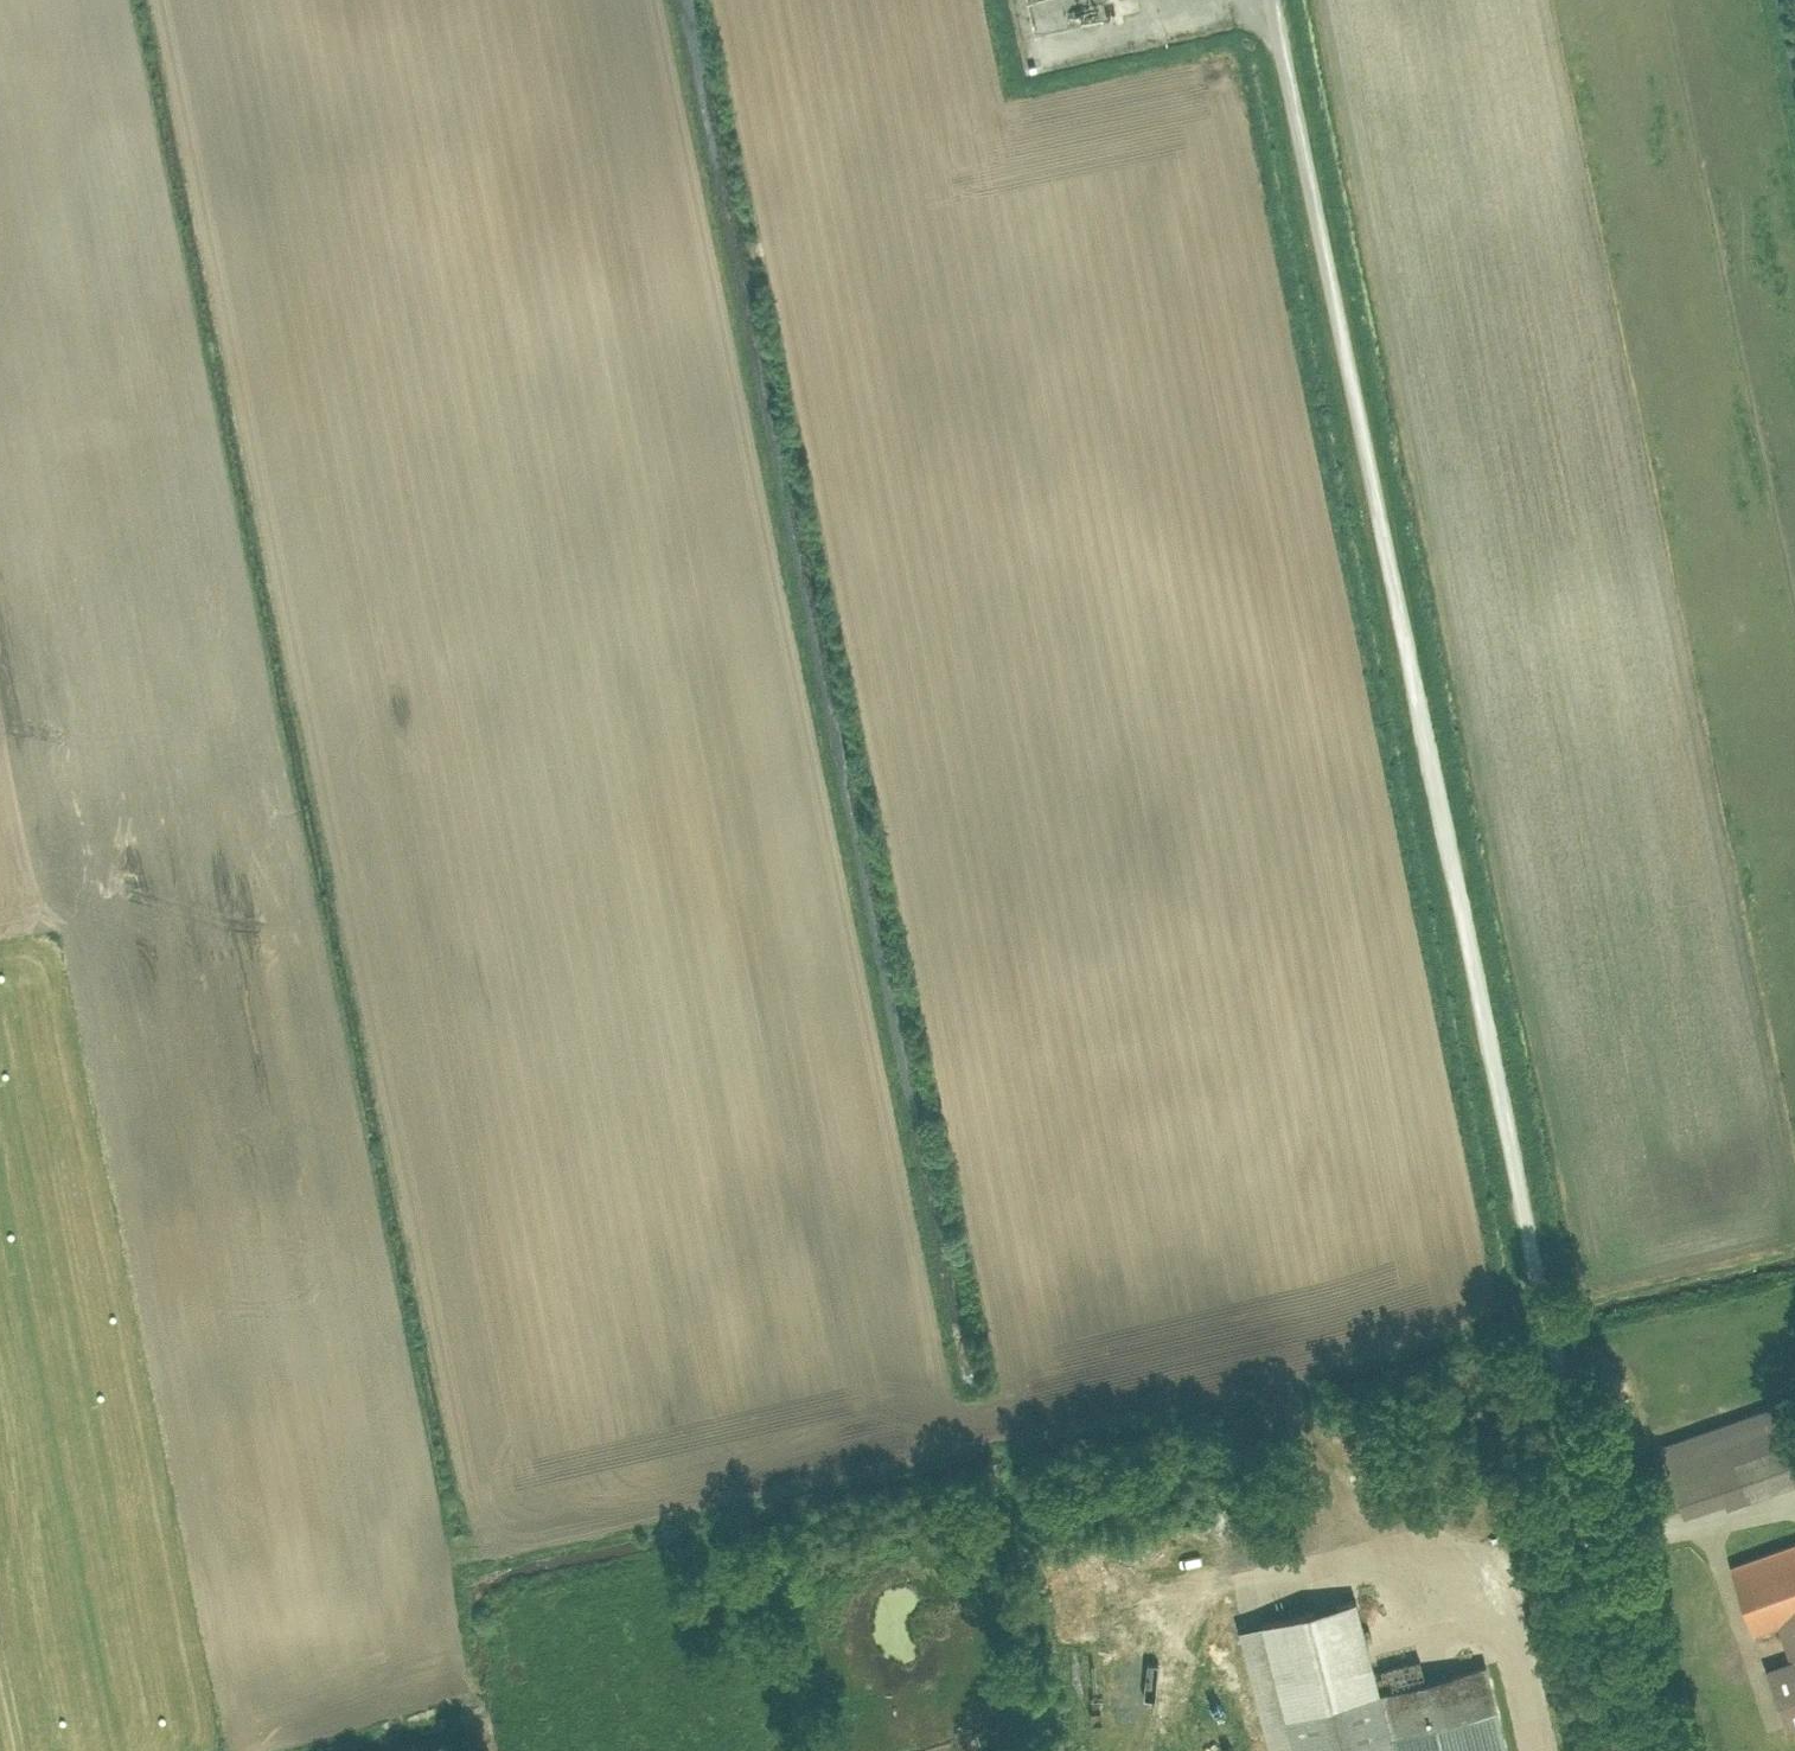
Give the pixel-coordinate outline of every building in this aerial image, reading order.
[(1649,1442),(1669,1500),(1794,1456),(1794,1391),(1649,1442)] [(1792,1520),(1709,1546),(1760,1711),(1794,1700),(1794,1531),(1792,1520)] [(1239,1625),(1270,1750),(1505,1750),(1485,1664),(1380,1691),(1355,1599),(1239,1625)]
